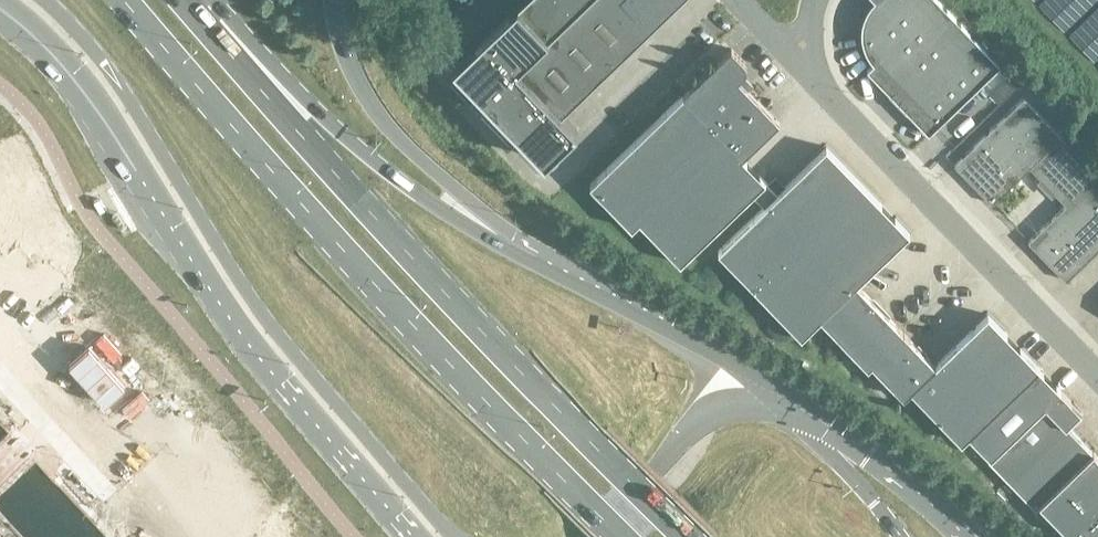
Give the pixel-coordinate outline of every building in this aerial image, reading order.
[(644,33),(674,4),(674,3),(678,0),(519,0),(516,3),(485,33),(452,64),(482,96),(513,128),(544,160),(576,129),(561,113),(561,112),(593,82),(618,58),(644,33)] [(936,0),(874,0),(869,5),(865,11),(863,17),(861,24),(860,31),(860,38),(862,45),(865,52),(868,58),(872,63),(866,69),(883,87),(890,81),(917,109),(910,115),(928,134),(934,127),(999,65),(936,0)] [(744,63),(743,61),(730,48),(589,184),(631,228),(638,221),(679,263),(751,194),(763,206),(717,251),(801,337),(819,319),(867,368),(871,364),(903,397),(910,390),(961,442),(969,435),(990,457),(1060,390),(987,314),(934,365),(856,284),(909,233),(825,146),(777,193),(742,157),(778,122),(745,88),(749,85),(741,76),(744,73),(745,71),(745,70),(746,69),(746,67),(745,65),(745,64),(744,63)] [(1066,280),(1097,248),(1097,174),(1023,97),(954,164),(991,203),(1030,166),(1066,203),(1028,240),(1049,262),(1066,280)] [(58,343),(53,348),(123,423),(166,382),(98,310),(104,304),(85,284),(78,291),(0,208),(0,282),(58,343)] [(1066,425),(1081,411),(1060,390),(990,457),(987,459),(1035,509),(1039,505),(1069,536),(1079,528),(1088,536),(1097,536),(1097,457),(1066,425)] [(161,457),(207,505),(203,508),(230,536),(308,536),(307,536),(199,422),(161,457)]
